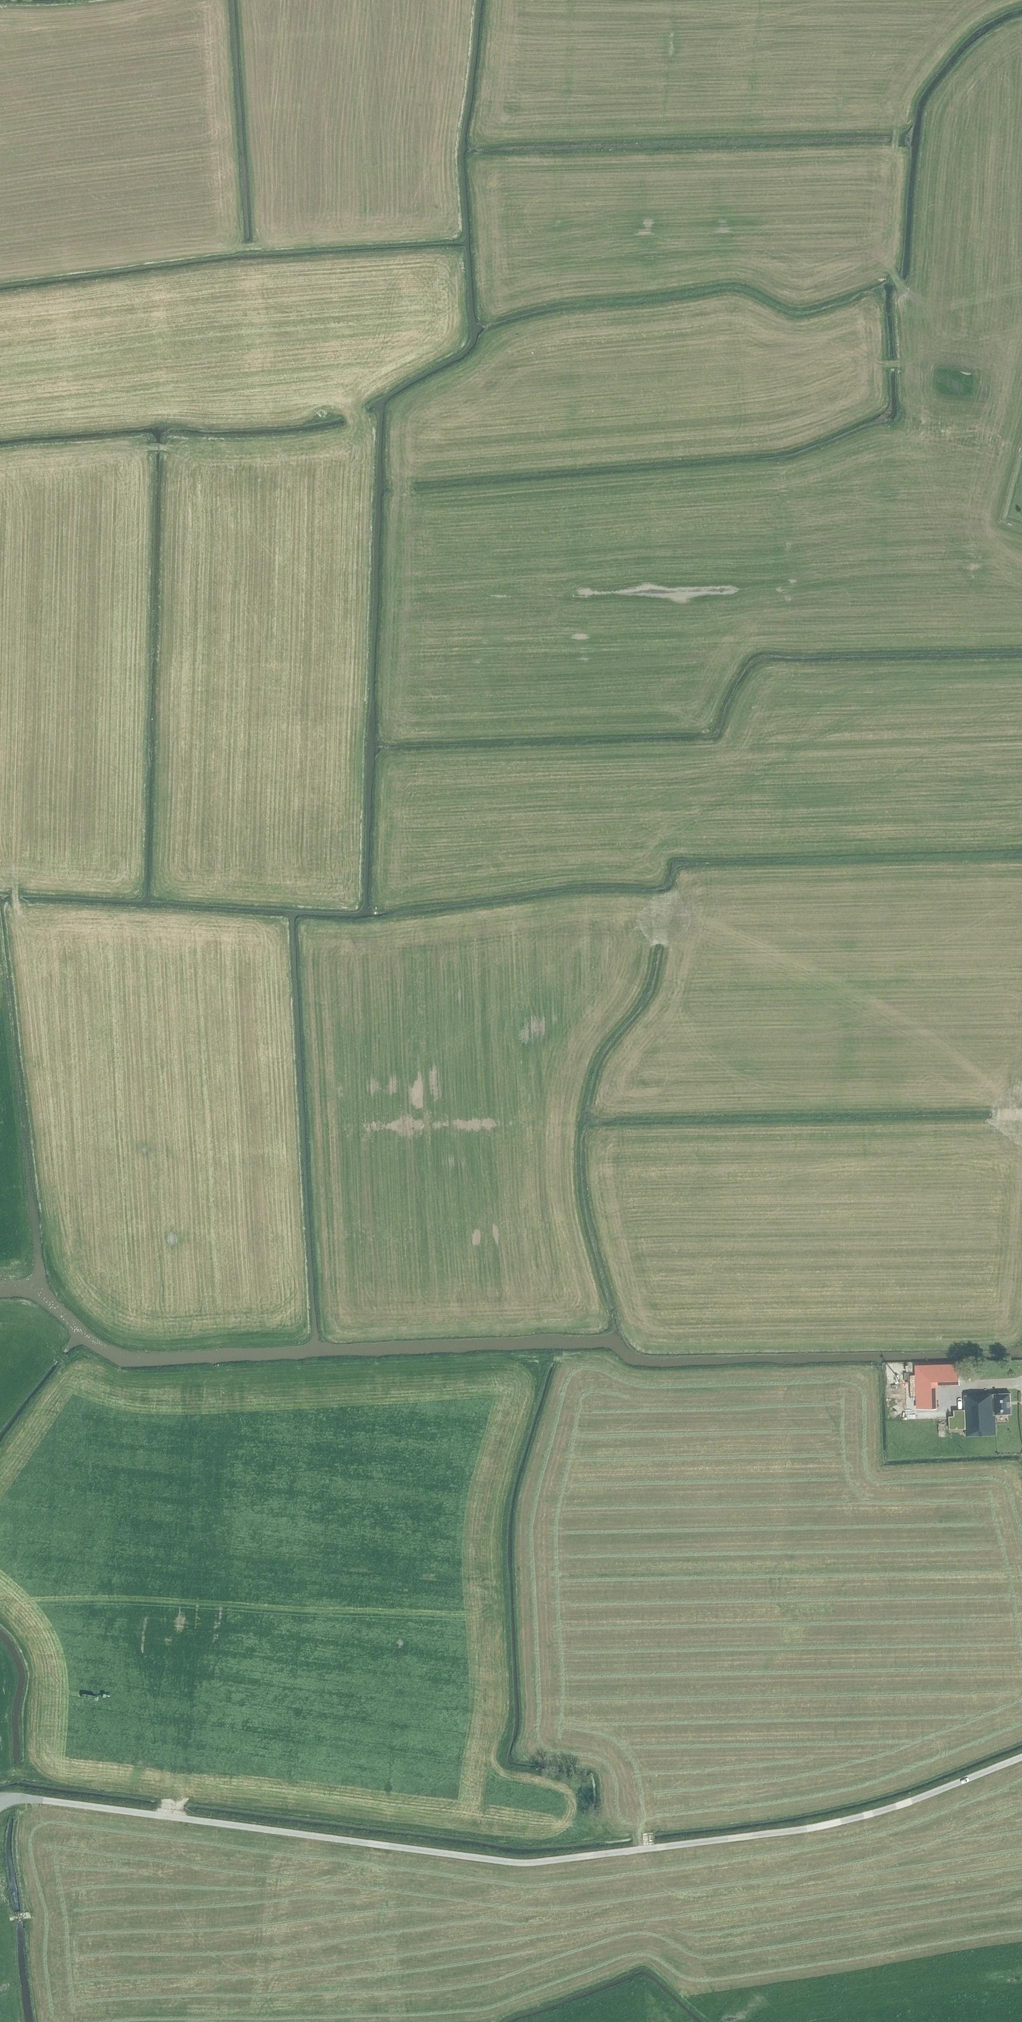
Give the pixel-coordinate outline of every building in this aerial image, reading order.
[(959,1367),(919,1368),(920,1408),(936,1408),(935,1384),(959,1383),(959,1367)] [(993,1395),(993,1394),(964,1396),(966,1436),(996,1435),(995,1414),(1011,1413),(1009,1393),(993,1395)]
